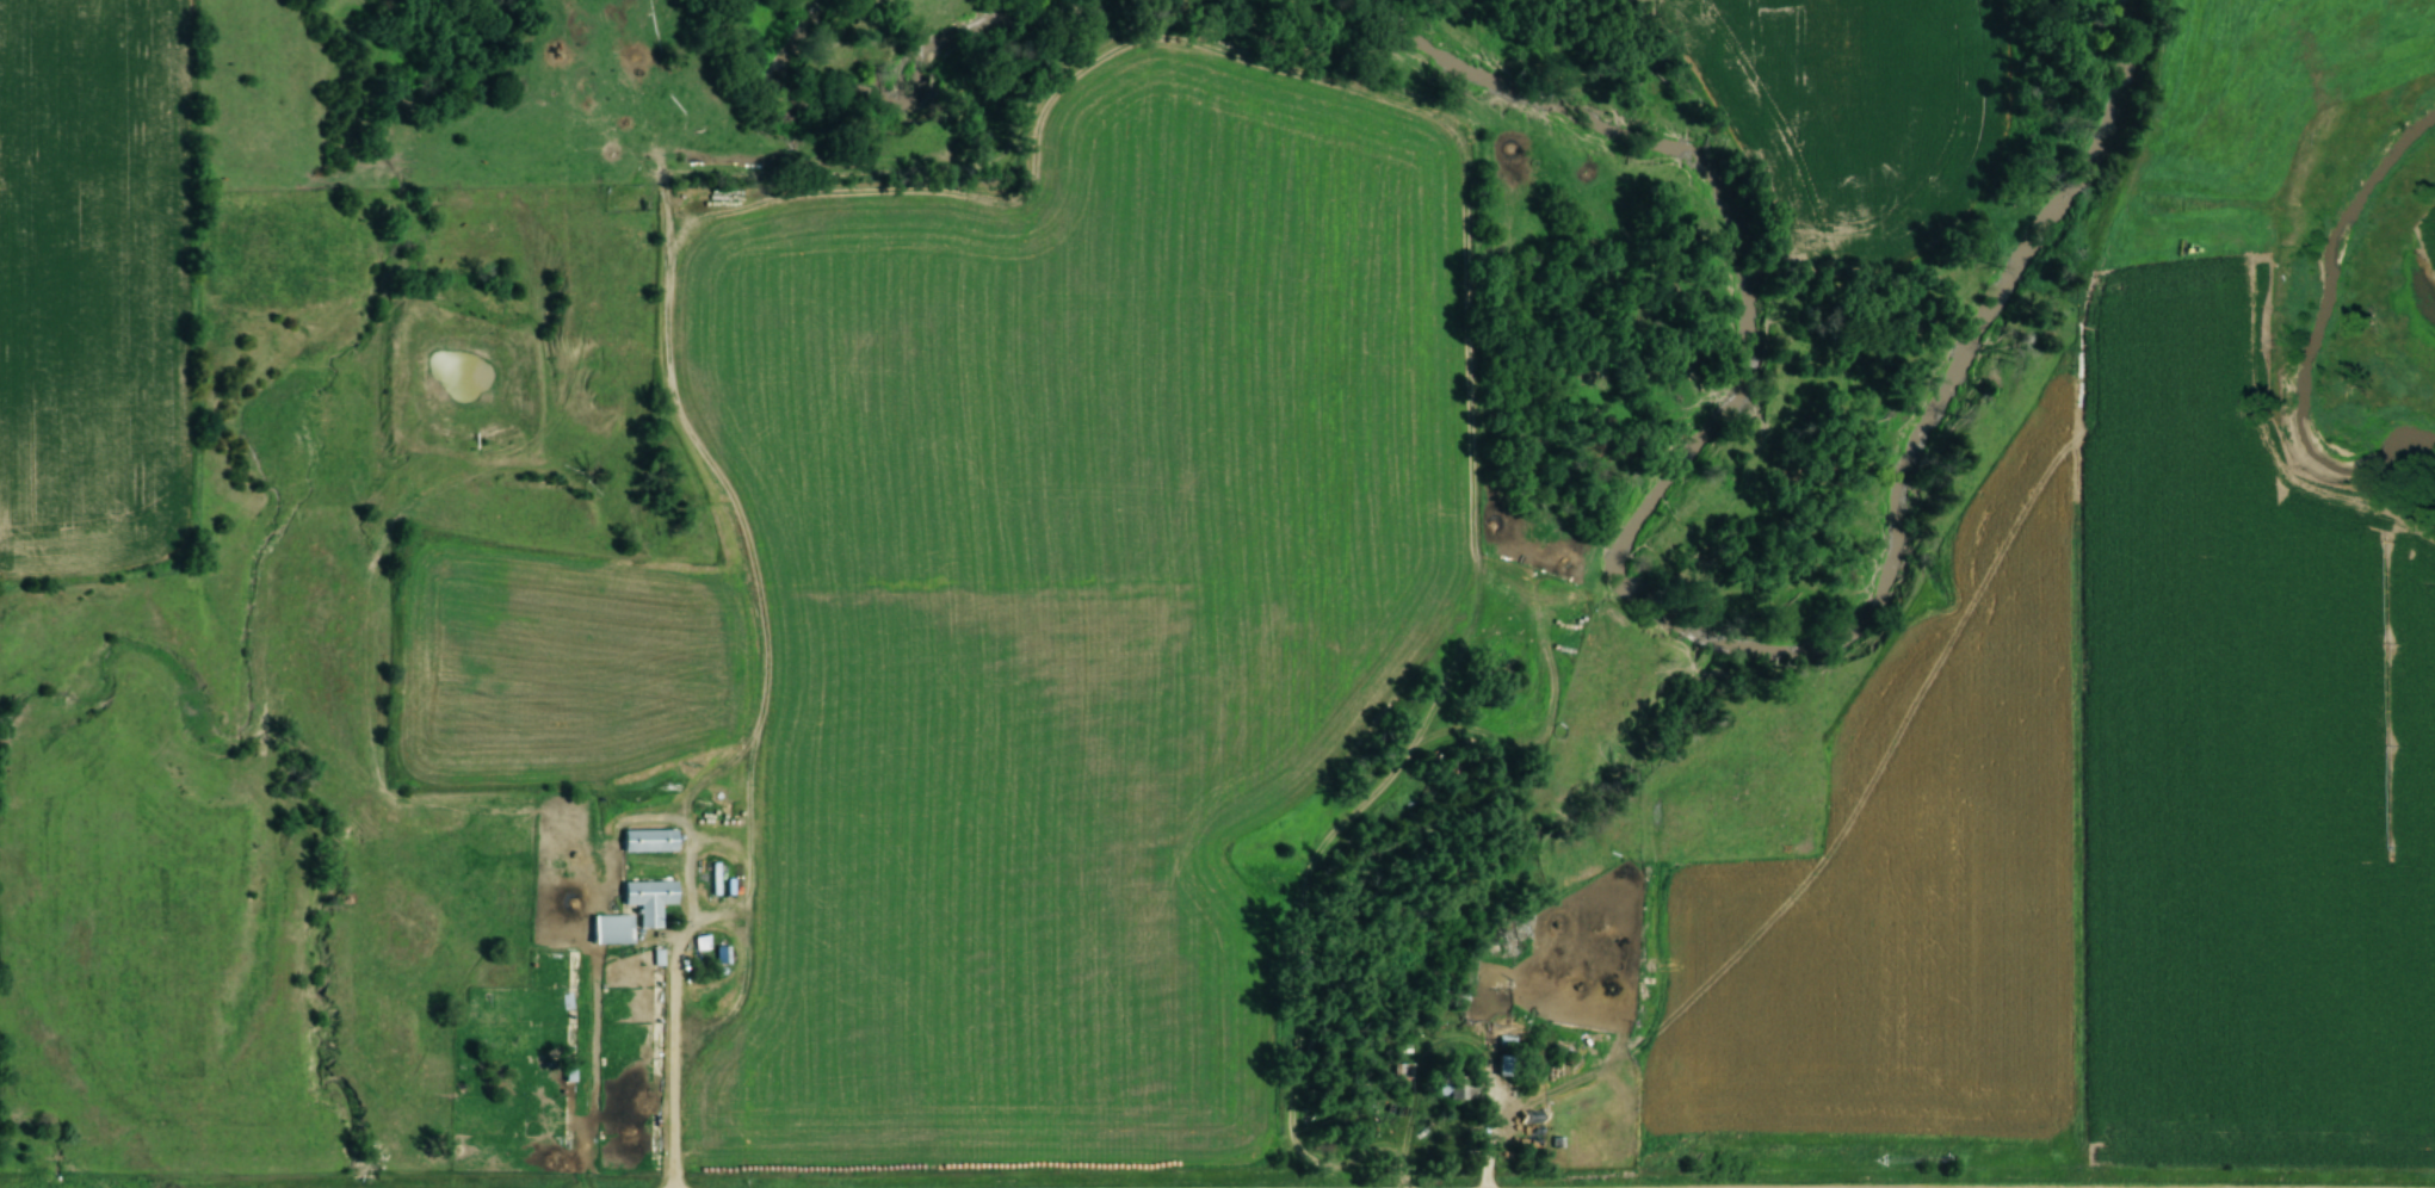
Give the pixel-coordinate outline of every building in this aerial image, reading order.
[(676,831),(623,831),(623,853),(676,853),(676,831)] [(625,883),(625,907),(640,907),(640,929),(661,929),(661,905),(676,905),(676,883),(625,883)] [(632,916),(595,916),(595,945),(632,945),(632,916)]
